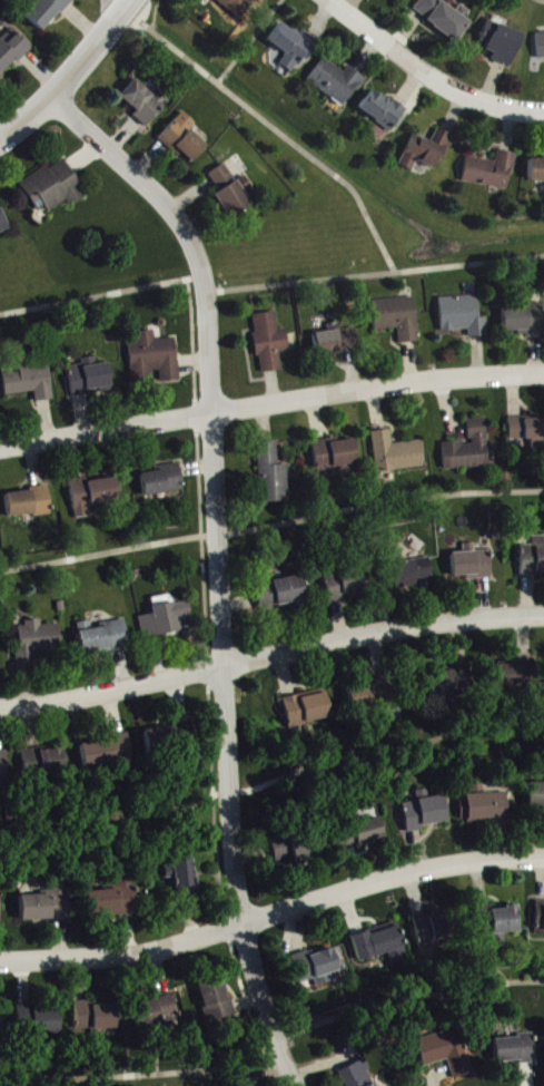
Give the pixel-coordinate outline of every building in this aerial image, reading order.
[(44,34),(73,2),(71,0),(38,0),(24,16),(44,34)] [(259,1),(257,0),(216,0),(241,22),(259,1)] [(476,16),(462,6),(459,11),(442,0),(423,0),(414,14),(458,43),(476,16)] [(497,52),(493,61),(513,68),(525,35),(491,22),(482,46),(497,52)] [(269,42),(288,56),(282,65),(294,75),(318,44),(305,33),(301,38),(283,24),(269,42)] [(13,30),(0,44),(0,72),(5,78),(33,49),(13,30)] [(367,80),(350,68),(346,74),(326,59),(309,82),(345,109),(367,80)] [(160,93),(156,98),(137,80),(121,98),(139,114),(136,118),(147,128),(170,103),(160,93)] [(408,111),(394,101),(392,105),(373,93),(360,111),(393,134),(408,111)] [(197,125),(185,114),(162,138),(192,165),(209,147),(191,131),(197,125)] [(416,136),(401,166),(414,173),(419,163),(438,172),(455,138),(439,130),(433,144),(416,136)] [(498,163),(468,159),(464,184),(511,191),(517,155),(499,153),(498,163)] [(531,183),(543,183),(543,159),(531,159),(531,183)] [(20,185),(39,213),(47,208),(50,214),(68,202),(71,207),(88,196),(65,161),(50,171),(48,167),(20,185)] [(210,176),(222,193),(215,197),(232,222),(254,207),(226,165),(210,176)] [(11,230),(2,210),(0,211),(0,235),(11,230)] [(441,299),(442,333),(470,332),(470,339),(490,338),(489,320),(480,320),(479,298),(441,299)] [(420,344),(417,299),(374,302),(376,333),(400,331),(400,345),(420,344)] [(504,308),(505,333),(519,333),(519,337),(543,336),(543,306),(504,308)] [(255,316),(262,375),(284,372),(282,354),(291,353),(288,331),(280,332),(278,314),(255,316)] [(361,352),(359,331),(317,334),(318,354),(361,352)] [(133,384),(181,382),(179,340),(157,341),(157,333),(137,334),(138,344),(131,345),(133,384)] [(82,360),(83,366),(70,368),(74,397),(114,392),(110,365),(98,366),(97,358),(82,360)] [(7,397),(35,393),(37,404),(56,401),(50,363),(21,367),(22,373),(4,376),(7,397)] [(446,471),(490,469),(488,420),(470,421),(472,444),(444,446),(446,471)] [(511,420),(511,442),(543,441),(543,420),(511,420)] [(373,434),(379,476),(426,468),(422,442),(395,446),(392,431),(373,434)] [(318,472),(336,470),(336,476),(349,475),(348,468),(359,467),(356,441),(342,443),(341,439),(314,443),(318,472)] [(290,467),(280,467),(280,444),(260,444),(262,505),(291,504),(290,467)] [(143,473),(147,499),(186,492),(182,467),(143,473)] [(72,483),(77,521),(95,518),(93,507),(121,503),(117,479),(90,483),(90,480),(72,483)] [(7,494),(10,519),(52,515),(50,490),(7,494)] [(534,538),(534,547),(524,547),(523,578),(537,578),(537,574),(543,574),(543,538),(534,538)] [(454,555),(454,580),(493,579),(493,552),(476,553),(476,545),(465,546),(465,554),(454,555)] [(435,583),(432,560),(387,566),(390,589),(435,583)] [(369,591),(366,568),(324,574),(329,605),(347,603),(346,595),(369,591)] [(308,603),(302,577),(273,583),(272,575),(255,579),(262,612),(308,603)] [(194,631),(190,603),(153,608),(154,616),(142,618),(145,638),(194,631)] [(61,626),(43,627),(43,624),(19,625),(20,670),(38,670),(37,654),(63,653),(61,626)] [(81,655),(129,653),(128,627),(80,629),(81,655)] [(539,662),(522,662),(522,686),(538,686),(539,662)] [(425,676),(429,699),(476,690),(471,666),(425,676)] [(520,688),(520,667),(490,666),(490,688),(520,688)] [(351,689),(353,712),(383,708),(380,681),(367,682),(367,687),(351,689)] [(281,701),(282,711),(287,710),(290,728),(332,721),(328,693),(281,701)] [(146,731),(149,753),(196,748),(194,726),(146,731)] [(86,769),(119,765),(120,775),(136,773),(132,738),(83,744),(86,769)] [(66,750),(26,752),(27,776),(67,774),(66,750)] [(9,791),(8,755),(0,756),(0,791),(9,791)] [(529,785),(530,811),(543,811),(543,785),(529,785)] [(461,798),(462,823),(510,822),(509,794),(484,795),(484,787),(472,787),(472,797),(461,798)] [(448,826),(445,798),(430,799),(429,791),(417,792),(418,804),(404,806),(407,830),(448,826)] [(386,841),(381,820),(336,833),(341,853),(386,841)] [(278,867),(326,860),(322,836),(274,843),(278,867)] [(179,901),(198,900),(197,863),(166,864),(167,880),(179,879),(179,901)] [(86,893),(87,917),(138,914),(136,878),(119,879),(119,891),(86,893)] [(22,897),(23,923),(71,922),(70,884),(55,885),(55,896),(22,897)] [(478,907),(479,936),(519,935),(519,910),(492,910),(492,907),(478,907)] [(418,947),(452,943),(448,916),(415,920),(418,947)] [(352,938),(359,964),(390,955),(392,966),(408,961),(398,925),(352,938)] [(318,989),(335,983),(333,975),(341,972),(333,948),(293,960),(301,985),(315,981),(318,989)] [(208,1024),(233,1019),(225,980),(200,985),(208,1024)] [(175,999),(137,1004),(140,1028),(178,1024),(175,999)] [(117,1006),(94,1007),(94,1002),(77,1003),(79,1033),(118,1031),(117,1006)] [(36,1035),(62,1035),(61,1008),(20,1009),(20,1028),(36,1028),(36,1035)] [(424,1069),(449,1062),(454,1081),(472,1076),(460,1029),(416,1041),(424,1069)] [(495,1039),(496,1066),(536,1064),(535,1038),(495,1039)] [(345,1085),(376,1085),(369,1071),(371,1070),(367,1061),(340,1073),(345,1085)]
